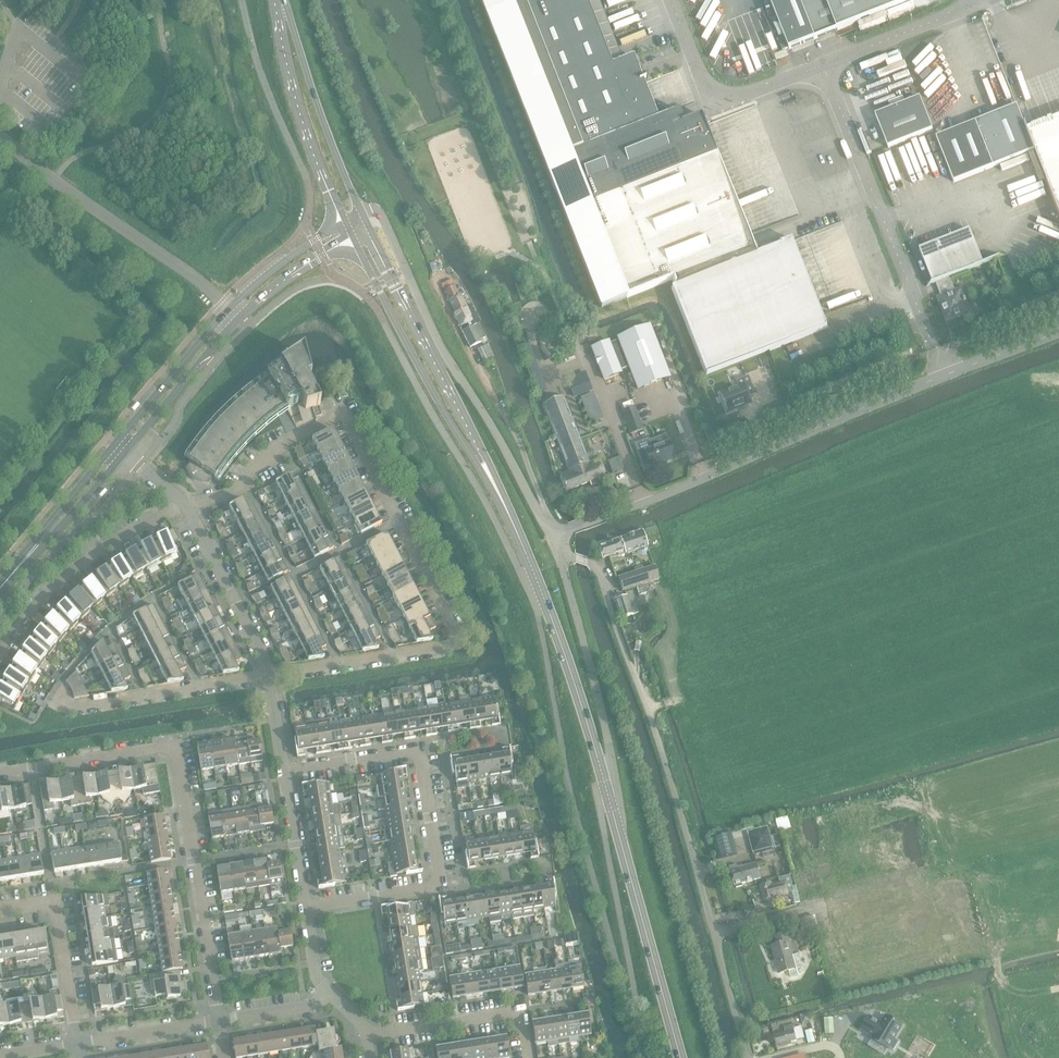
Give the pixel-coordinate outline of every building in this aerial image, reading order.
[(487,16),(527,0),(481,0),(487,16)] [(487,16),(546,162),(654,120),(657,118),(644,84),(633,56),(611,65),(611,64),(586,0),(527,0),(487,16)] [(790,49),(802,45),(845,28),(850,26),(863,21),(855,0),(770,0),(790,49)] [(863,21),(894,9),(911,2),(910,0),(855,0),(863,21)] [(783,36),(777,38),(782,51),(788,48),(783,36)] [(888,148),(933,130),(920,98),(875,116),(888,148)] [(1035,151),(1027,131),(1017,106),(935,138),(953,183),(1035,151)] [(654,120),(546,162),(566,213),(716,154),(705,126),(701,115),(684,122),(679,110),(657,118),(654,120)] [(1027,131),(1035,151),(1058,213),(1058,118),(1027,131)] [(716,154),(566,213),(604,307),(672,280),(675,287),(756,255),(749,236),(716,154)] [(936,283),(950,278),(984,264),(970,230),(919,250),(933,284),(936,283)] [(675,287),(671,289),(706,376),(726,368),(828,328),(824,318),(796,247),(794,247),(794,245),(790,244),(788,244),(787,243),(756,255),(675,287)] [(950,278),(936,283),(941,297),(938,298),(947,321),(955,318),(960,319),(962,315),(970,312),(966,302),(965,299),(961,290),(955,292),(950,278)] [(467,307),(461,294),(459,295),(451,280),(441,285),(455,313),(467,307)] [(467,307),(455,313),(454,313),(460,327),(473,321),(475,325),(479,323),(480,323),(472,305),(467,307)] [(479,323),(475,325),(462,331),(470,348),(481,342),(481,340),(486,337),(479,323)] [(649,327),(617,339),(618,341),(628,367),(637,390),(669,378),(649,327)] [(586,331),(580,334),(582,339),(590,337),(588,332),(588,331),(586,331)] [(608,344),(591,350),(603,378),(620,371),(628,367),(618,341),(609,344),(608,344)] [(494,357),(491,351),(480,356),(483,362),(494,357)] [(263,423),(276,413),(287,406),(298,399),(301,403),(301,404),(297,405),(303,427),(315,420),(315,418),(322,416),(303,353),(279,367),(282,372),(280,374),(278,370),(269,375),(271,379),(269,380),(267,382),(265,378),(255,384),(258,388),(256,389),(254,391),(251,388),(243,394),(246,398),(243,399),(241,401),(238,398),(230,405),(233,409),(231,410),(229,412),(226,409),(218,417),(221,420),(220,422),(218,423),(215,420),(207,429),(210,432),(209,434),(207,436),(204,433),(196,443),(200,445),(199,446),(189,460),(191,461),(190,463),(198,469),(198,470),(198,471),(199,472),(200,472),(201,472),(202,472),(212,478),(213,476),(215,477),(224,465),(233,454),(242,443),(253,433),(263,423)] [(767,354),(759,357),(763,368),(772,364),(767,354)] [(574,397),(590,391),(584,373),(568,379),(574,397)] [(748,397),(755,394),(748,376),(736,381),(738,387),(721,394),(728,412),(750,403),(748,397)] [(560,398),(542,405),(569,471),(560,475),(566,491),(589,482),(599,478),(603,476),(599,465),(594,467),(592,461),(588,463),(563,397),(560,398)] [(629,435),(642,430),(634,407),(621,412),(629,435)] [(318,451),(338,440),(333,429),(312,440),(318,451)] [(648,439),(635,444),(643,467),(649,465),(650,468),(676,459),(669,441),(668,441),(666,435),(649,441),(648,439)] [(323,461),(344,451),(338,440),(318,451),(323,461)] [(305,457),(302,451),(297,454),(297,456),(298,461),(305,457)] [(328,472),(349,461),(344,451),(323,461),(328,472)] [(308,463),(305,457),(298,461),(302,466),(308,463)] [(334,482),(354,472),(349,461),(328,472),(334,482)] [(212,478),(202,472),(201,472),(200,472),(199,472),(198,471),(198,470),(198,469),(190,463),(186,469),(185,469),(186,470),(187,472),(188,473),(189,475),(191,476),(192,478),(194,479),(196,480),(198,481),(200,482),(201,483),(203,483),(205,484),(209,484),(208,484),(212,478)] [(316,478),(313,472),(307,475),(309,482),(316,478)] [(339,493),(360,482),(354,472),(334,482),(339,493)] [(303,489),(298,479),(292,482),(289,476),(276,483),(284,499),(303,489)] [(319,484),(316,478),(309,482),(313,487),(319,484)] [(599,478),(589,482),(591,487),(601,483),(599,478)] [(344,503),(365,492),(360,482),(339,493),(344,503)] [(308,499),(303,489),(284,499),(289,509),(308,499)] [(350,514),(371,503),(365,492),(344,503),(350,514)] [(327,499),(324,493),(318,496),(320,503),(327,499)] [(270,502),(265,494),(258,497),(259,499),(260,500),(260,501),(261,502),(262,503),(264,505),(270,502)] [(590,512),(609,508),(606,495),(587,499),(590,512)] [(313,509),(308,499),(289,509),(294,519),(313,509)] [(330,505),(327,499),(320,503),(324,508),(330,505)] [(257,513),(251,503),(246,506),(243,500),(229,507),(237,523),(257,513)] [(355,524),(376,513),(371,503),(350,514),(355,524)] [(318,519),(313,509),(294,519),(299,529),(318,519)] [(276,515),(274,510),(268,513),(269,519),(276,515)] [(242,533),(262,523),(257,513),(237,523),(242,533)] [(361,535),(381,524),(376,513),(355,524),(361,535)] [(338,520),(335,514),(329,517),(330,523),(338,520)] [(279,520),(276,515),(269,519),(273,524),(279,520)] [(323,529),(318,519),(299,529),(304,538),(323,529)] [(340,526),(338,520),(330,523),(335,529),(340,526)] [(267,533),(262,523),(242,533),(248,543),(267,533)] [(225,529),(222,524),(216,527),(218,533),(225,529)] [(227,534),(225,529),(218,533),(221,538),(227,534)] [(328,538),(323,529),(304,538),(309,548),(328,538)] [(287,535),(284,530),(278,533),(278,534),(280,539),(287,535)] [(176,553),(173,545),(179,542),(174,531),(158,538),(151,542),(162,563),(172,558),(170,556),(176,553)] [(648,546),(642,531),(609,542),(610,544),(598,548),(602,559),(616,554),(617,558),(637,551),(638,554),(642,555),(646,554),(648,550),(647,547),(648,546)] [(253,553),(272,543),(267,533),(248,543),(253,553)] [(349,541),(345,533),(339,537),(341,545),(349,541)] [(371,556),(392,545),(386,534),(366,545),(371,556)] [(289,540),(287,535),(280,539),(283,543),(289,540)] [(334,549),(328,538),(309,548),(315,559),(334,549)] [(162,563),(151,542),(142,546),(136,550),(148,571),(157,565),(156,563),(160,561),(161,563),(162,563)] [(258,562),(277,552),(272,543),(253,553),(258,562)] [(235,549),(232,544),(226,547),(227,549),(227,550),(227,551),(228,553),(235,549)] [(377,566),(397,555),(392,545),(371,556),(377,566)] [(238,554),(235,549),(228,553),(229,554),(229,555),(231,556),(232,557),(238,554)] [(148,571),(136,550),(121,559),(134,579),(142,574),(141,571),(146,569),(147,571),(148,571)] [(297,555),(294,550),(288,553),(288,555),(289,556),(289,557),(290,558),(297,555)] [(358,558),(354,551),(346,555),(347,556),(348,557),(348,558),(349,558),(350,559),(351,560),(352,561),(358,558)] [(263,572),(282,562),(277,552),(258,562),(263,572)] [(299,560),(297,555),(290,558),(291,560),(291,561),(292,561),(293,563),(299,560)] [(382,576),(403,566),(397,555),(377,566),(382,576)] [(134,579),(121,559),(106,569),(120,588),(129,582),(127,580),(132,577),(133,580),(134,579)] [(344,569),(339,559),(320,568),(325,579),(344,569)] [(287,573),(282,562),(263,572),(268,583),(287,573)] [(245,569),(243,564),(237,567),(237,569),(237,570),(238,572),(245,569)] [(388,587),(408,576),(403,566),(382,576),(388,587)] [(654,566),(618,578),(622,591),(636,587),(644,584),(658,580),(654,566)] [(364,572),(362,567),(356,570),(356,571),(356,572),(356,573),(357,575),(357,576),(364,572)] [(120,588),(106,569),(98,574),(92,579),(107,598),(115,592),(114,590),(118,587),(119,589),(120,588)] [(248,574),(245,569),(238,572),(240,575),(242,577),(248,574)] [(330,589),(349,579),(344,569),(325,579),(330,589)] [(367,578),(364,572),(357,576),(358,578),(359,578),(359,579),(361,580),(362,581),(367,578)] [(183,597),(204,587),(198,576),(178,586),(183,597)] [(393,597),(414,587),(408,576),(388,587),(393,597)] [(295,588),(292,582),(290,577),(270,587),(276,597),(295,588)] [(107,598),(92,579),(79,591),(94,609),(102,602),(100,600),(105,597),(106,598),(107,598)] [(354,589),(349,579),(330,589),(335,598),(354,589)] [(312,585),(310,580),(304,583),(304,584),(304,586),(305,587),(305,589),(312,585)] [(256,589),(252,582),(246,585),(247,587),(247,588),(247,589),(248,591),(249,593),(256,589)] [(644,584),(636,587),(639,596),(647,593),(644,584)] [(315,590),(312,585),(305,589),(306,589),(307,591),(307,592),(309,593),(315,590)] [(189,608),(209,597),(204,587),(183,597),(189,608)] [(398,608),(419,597),(414,587),(393,597),(398,608)] [(281,607),(300,597),(295,588),(276,597),(281,607)] [(375,593),(372,588),(366,591),(367,591),(367,593),(367,594),(368,596),(368,597),(375,593)] [(340,608),(359,598),(354,589),(335,598),(340,608)] [(94,609),(79,591),(71,597),(66,603),(82,620),(90,612),(88,611),(92,607),(94,609)] [(378,599),(375,593),(368,597),(369,598),(370,599),(370,600),(371,601),(372,602),(378,599)] [(261,600),(258,594),(251,597),(252,599),(252,600),(253,600),(255,602),(256,603),(261,600)] [(137,597),(130,601),(133,606),(135,604),(138,603),(140,601),(137,597)] [(194,618),(215,608),(209,597),(189,608),(194,618)] [(286,617),(305,607),(300,597),(281,607),(286,617)] [(404,618),(424,608),(419,597),(398,608),(404,618)] [(171,604),(168,598),(162,601),(162,602),(162,603),(163,604),(163,605),(163,606),(164,607),(171,604)] [(364,608),(359,598),(340,608),(345,618),(364,608)] [(322,605),(320,600),(314,603),(314,605),(314,606),(315,608),(322,605)] [(82,620),(66,603),(53,615),(70,631),(78,624),(76,622),(80,618),(82,620)] [(174,609),(171,604),(164,607),(165,609),(165,610),(166,610),(168,612),(174,609)] [(325,610),(322,605),(315,608),(316,609),(317,611),(319,613),(325,610)] [(138,627),(159,617),(153,606),(152,606),(133,616),(138,627)] [(291,627),(310,617),(305,607),(286,617),(291,627)] [(200,629),(220,618),(215,608),(194,618),(200,629)] [(364,608),(345,618),(350,628),(369,618),(364,608)] [(409,629),(430,618),(424,608),(404,618),(409,629)] [(268,614),(266,609),(260,612),(260,613),(260,615),(261,616),(261,617),(268,614)] [(386,614),(383,609),(377,611),(377,612),(378,614),(378,615),(378,617),(379,618),(386,614)] [(271,619),(268,614),(261,617),(262,619),(263,620),(264,621),(265,622),(271,619)] [(389,620),(386,614),(379,618),(379,619),(380,620),(381,621),(382,622),(383,623),(389,620)] [(70,631),(53,615),(46,622),(41,628),(60,643),(66,635),(64,634),(68,630),(70,632),(70,631)] [(641,615),(622,621),(630,645),(645,641),(649,639),(648,637),(641,615)] [(144,638),(164,627),(159,617),(138,627),(144,638)] [(315,627),(310,617),(291,627),(296,637),(315,627)] [(205,639),(225,628),(220,618),(200,629),(205,639)] [(375,628),(369,618),(350,628),(355,638),(375,628)] [(428,633),(434,630),(435,629),(430,618),(409,629),(417,643),(432,641),(428,633)] [(182,625),(179,619),(173,622),(173,623),(173,624),(174,626),(174,627),(175,628),(182,625)] [(333,625),(330,619),(324,623),(324,624),(325,626),(325,627),(326,628),(333,625)] [(185,630),(182,625),(175,628),(175,630),(176,631),(177,631),(178,633),(179,633),(185,630)] [(335,630),(333,625),(326,628),(327,630),(329,633),(335,630)] [(149,648),(170,638),(164,627),(144,638),(149,648)] [(320,637),(315,627),(296,637),(301,647),(320,637)] [(60,643),(41,628),(30,642),(49,656),(55,648),(54,646),(57,642),(59,644),(60,643)] [(126,634),(123,628),(117,631),(117,632),(118,634),(118,635),(118,636),(119,637),(126,634)] [(210,650),(231,639),(225,628),(205,639),(210,650)] [(278,633),(276,628),(270,631),(270,634),(271,635),(271,637),(278,633)] [(374,641),(380,639),(375,628),(355,638),(363,652),(378,649),(374,641)] [(397,635),(394,629),(388,632),(388,633),(388,635),(389,636),(389,638),(390,639),(397,635)] [(281,639),(278,633),(271,637),(272,638),(273,639),(275,642),(281,639)] [(129,639),(126,634),(119,637),(119,638),(120,640),(121,640),(122,642),(123,642),(129,639)] [(400,641),(397,635),(390,639),(391,641),(392,642),(393,643),(394,644),(400,641)] [(84,636),(80,640),(81,641),(86,646),(90,642),(84,636)] [(320,650),(326,647),(320,637),(301,647),(308,661),(324,658),(320,650)] [(154,659),(175,648),(170,638),(149,648),(154,659)] [(216,660),(236,649),(231,639),(210,650),(216,660)] [(343,644),(340,639),(334,642),(335,644),(335,645),(335,647),(336,648),(343,644)] [(192,646),(189,640),(184,643),(184,644),(184,646),(184,647),(185,648),(185,649),(192,646)] [(81,641),(76,646),(82,651),(83,650),(85,648),(86,646),(81,641)] [(43,660),(47,655),(49,657),(49,656),(30,642),(24,649),(20,656),(39,669),(45,661),(43,660)] [(99,668),(119,657),(114,646),(107,650),(102,642),(91,653),(99,668)] [(345,649),(343,644),(336,648),(336,649),(337,650),(338,651),(339,653),(345,649)] [(195,651),(192,646),(185,649),(186,651),(187,651),(187,652),(189,654),(195,651)] [(160,669),(180,658),(175,648),(154,659),(160,669)] [(289,653),(286,648),(280,651),(280,653),(281,654),(281,655),(282,657),(289,653)] [(137,655),(134,649),(128,652),(128,655),(128,656),(129,657),(129,658),(137,655)] [(235,664),(240,661),(242,660),(236,649),(216,660),(223,674),(239,672),(235,664)] [(291,658),(289,653),(282,657),(282,658),(283,659),(284,660),(285,661),(291,658)] [(139,660),(137,655),(129,658),(130,659),(131,660),(131,661),(134,663),(139,660)] [(34,673),(37,668),(39,670),(39,669),(20,656),(10,670),(30,683),(36,674),(34,673)] [(104,678),(125,667),(119,657),(99,668),(104,678)] [(179,673),(185,670),(186,669),(180,658),(160,669),(167,684),(183,681),(179,673)] [(203,666),(200,661),(194,664),(195,665),(195,667),(196,669),(196,670),(203,666)] [(206,672),(203,666),(196,670),(196,671),(197,672),(199,674),(200,675),(206,672)] [(123,682),(129,679),(130,678),(125,667),(104,678),(112,693),(127,690),(123,682)] [(25,687),(28,682),(30,684),(30,683),(10,670),(5,679),(1,685),(22,697),(27,688),(25,687)] [(147,675),(144,670),(139,673),(139,674),(139,675),(139,677),(140,679),(147,675)] [(69,687),(79,678),(76,671),(65,682),(69,687)] [(56,672),(52,678),(57,682),(60,678),(61,677),(61,676),(56,672)] [(150,681),(147,675),(140,679),(141,681),(143,683),(144,684),(150,681)] [(85,688),(79,678),(69,687),(72,693),(85,688)] [(19,696),(21,698),(22,697),(1,685),(0,687),(0,705),(14,712),(19,702),(17,701),(19,696)] [(89,696),(85,688),(72,693),(74,699),(89,696)] [(500,725),(497,706),(495,707),(493,698),(482,699),(485,719),(490,718),(492,726),(500,725)] [(485,719),(482,699),(471,701),(475,729),(481,728),(480,720),(485,719)] [(475,729),(471,701),(460,703),(463,723),(469,722),(470,730),(475,729)] [(463,723),(460,703),(449,705),(453,732),(459,731),(458,724),(463,723)] [(453,732),(449,705),(438,706),(441,726),(447,725),(448,733),(453,732)] [(441,726),(438,706),(427,708),(432,736),(437,735),(436,727),(441,726)] [(432,736),(427,708),(416,710),(419,730),(425,729),(426,737),(432,736)] [(419,730),(416,710),(405,712),(410,739),(415,738),(414,731),(419,730)] [(410,739),(405,712),(394,713),(397,733),(403,733),(404,740),(410,739)] [(397,733),(394,713),(383,715),(387,743),(393,742),(392,734),(397,733)] [(387,743),(383,715),(372,717),(375,737),(381,736),(382,744),(387,743)] [(331,744),(328,724),(327,717),(316,719),(317,726),(322,753),(327,753),(326,745),(331,744)] [(375,737),(372,717),(361,719),(365,746),(371,745),(370,738),(375,737)] [(322,753),(317,726),(316,719),(305,721),(306,728),(309,748),(315,747),(316,754),(322,753)] [(365,746),(361,719),(350,721),(353,741),(359,740),(360,747),(365,746)] [(353,741),(350,721),(339,722),(344,750),(349,749),(348,741),(353,741)] [(344,750),(339,722),(328,724),(331,744),(337,743),(338,751),(344,750)] [(309,748),(306,728),(295,729),(296,739),(294,739),(297,757),(305,756),(304,748),(309,748)] [(247,743),(250,764),(263,762),(259,741),(251,743),(250,737),(247,738),(248,743),(247,743)] [(250,764),(247,743),(248,743),(247,738),(234,740),(238,766),(250,764)] [(238,766),(234,740),(222,742),(226,768),(238,766)] [(226,768),(222,742),(210,744),(214,770),(226,768)] [(214,770),(210,744),(197,746),(201,772),(214,770)] [(512,764),(510,748),(501,749),(502,755),(497,756),(501,776),(512,774),(510,765),(512,764)] [(467,781),(464,761),(459,762),(458,756),(450,757),(452,774),(454,774),(457,789),(468,787),(467,781)] [(501,776),(497,756),(486,757),(489,778),(501,776)] [(489,778),(486,757),(475,759),(478,779),(489,778)] [(478,779),(475,759),(464,761),(467,781),(478,779)] [(160,793),(156,770),(143,772),(143,768),(131,770),(134,790),(142,789),(143,795),(160,793)] [(401,778),(407,777),(406,768),(389,771),(390,773),(380,775),(382,786),(402,782),(401,778)] [(134,790),(131,770),(118,772),(119,776),(113,777),(117,800),(119,799),(125,803),(134,790)] [(117,800),(113,777),(107,778),(107,773),(94,775),(98,796),(110,806),(115,800),(117,800)] [(98,796),(94,775),(82,777),(83,781),(77,782),(81,805),(91,804),(90,797),(98,796)] [(265,775),(252,777),(253,783),(259,782),(266,781),(265,775)] [(81,805),(77,782),(71,783),(70,779),(58,781),(62,802),(70,801),(71,807),(81,805)] [(62,802),(58,781),(46,783),(47,787),(40,788),(44,811),(55,810),(53,803),(62,802)] [(402,782),(382,786),(377,786),(378,798),(384,797),(404,794),(402,782)] [(330,794),(328,783),(318,784),(318,783),(302,785),(303,793),(309,792),(310,797),(330,794)] [(32,805),(30,790),(23,791),(23,787),(10,789),(14,810),(26,808),(26,806),(32,805)] [(242,788),(231,789),(232,796),(243,794),(242,788)] [(10,789),(0,791),(0,810),(1,810),(2,812),(14,810),(10,789)] [(331,805),(330,794),(310,797),(311,808),(331,805)] [(406,805),(404,794),(384,797),(385,808),(406,805)] [(311,808),(313,819),(333,816),(340,815),(338,804),(331,805),(311,808)] [(262,831),(258,810),(258,805),(245,807),(249,833),(262,831)] [(407,816),(406,805),(385,808),(387,819),(407,816)] [(512,812),(506,813),(508,820),(519,818),(517,805),(511,806),(512,812)] [(249,833),(245,807),(233,809),(237,835),(249,833)] [(137,808),(124,811),(125,818),(138,816),(137,808)] [(273,824),(272,819),(271,808),(258,810),(262,831),(265,830),(265,825),(273,824)] [(237,835),(233,809),(220,811),(224,837),(237,835)] [(224,837),(220,811),(208,813),(212,839),(224,837)] [(165,827),(164,816),(144,819),(145,830),(165,827)] [(335,827),(333,816),(313,819),(315,831),(335,827)] [(409,827),(407,816),(387,819),(389,830),(409,827)] [(538,857),(536,841),(534,841),(531,824),(520,826),(521,834),(525,854),(529,853),(530,859),(538,857)] [(341,826),(335,827),(315,831),(317,842),(343,837),(341,826)] [(167,838),(165,827),(145,830),(147,841),(167,838)] [(409,827),(389,830),(384,831),(386,842),(391,841),(411,838),(409,827)] [(525,854),(521,834),(510,835),(513,855),(525,854)] [(732,834),(713,840),(719,861),(738,856),(732,834)] [(513,855),(510,835),(499,837),(502,857),(513,855)] [(345,849),(343,837),(317,842),(318,853),(339,850),(345,849)] [(502,857),(499,837),(488,839),(491,859),(502,857)] [(169,849),(167,838),(147,841),(149,852),(169,849)] [(415,865),(413,849),(411,838),(391,841),(394,863),(389,864),(391,877),(396,876),(396,874),(406,873),(406,875),(422,872),(421,864),(415,865)] [(491,859),(488,839),(477,841),(480,861),(491,859)] [(480,861),(477,841),(465,843),(467,852),(465,852),(468,869),(476,868),(475,862),(480,861)] [(121,863),(117,843),(117,842),(84,847),(87,868),(121,863)] [(87,868),(84,847),(73,849),(76,870),(87,868)] [(76,870),(73,849),(62,851),(65,872),(76,870)] [(171,860),(169,849),(149,852),(151,863),(171,860)] [(344,883),(340,861),(339,850),(318,853),(323,880),(317,881),(318,889),(335,886),(335,884),(344,883)] [(65,872),(62,851),(51,853),(54,873),(65,872)] [(44,875),(40,854),(29,856),(33,877),(44,875)] [(33,877),(29,856),(18,858),(21,879),(33,877)] [(21,879),(18,858),(7,860),(10,880),(21,879)] [(7,860),(0,861),(0,882),(10,880),(7,860)] [(270,886),(267,865),(266,860),(254,862),(258,888),(270,886)] [(258,888),(254,862),(241,864),(246,890),(258,888)] [(282,879),(281,874),(279,863),(267,865),(270,886),(274,885),(273,880),(282,879)] [(246,890),(241,864),(229,866),(233,892),(246,890)] [(761,879),(757,865),(738,870),(737,865),(728,867),(733,886),(761,879)] [(233,892),(229,866),(217,868),(221,894),(233,892)] [(169,881),(167,870),(147,874),(148,885),(169,881)] [(787,895),(787,893),(795,891),(791,876),(779,878),(781,883),(771,886),(770,883),(760,886),(764,902),(774,899),(787,895)] [(556,896),(553,880),(545,881),(546,887),(541,888),(544,908),(556,906),(554,897),(556,896)] [(170,892),(169,881),(148,885),(150,896),(170,892)] [(544,908),(541,888),(530,889),(533,910),(544,908)] [(533,910),(530,889),(519,891),(523,917),(534,915),(533,910)] [(523,917),(519,891),(508,893),(511,913),(512,918),(523,917)] [(172,903),(170,892),(150,896),(152,907),(172,903)] [(511,913),(508,893),(497,895),(500,915),(511,913)] [(110,906),(108,895),(81,899),(83,910),(103,907),(110,906)] [(486,897),(489,917),(490,923),(501,922),(500,915),(497,895),(486,897)] [(455,922),(452,902),(447,903),(446,897),(438,898),(441,915),(443,915),(444,924),(455,922)] [(489,917),(486,897),(474,898),(478,919),(489,917)] [(478,919),(474,898),(463,900),(467,920),(478,919)] [(467,920),(463,900),(452,902),(455,922),(456,928),(467,926),(467,920)] [(415,916),(413,902),(407,903),(407,905),(398,907),(397,905),(381,908),(382,916),(388,915),(389,920),(409,916),(415,916)] [(172,903),(152,907),(154,918),(174,914),(172,903)] [(286,906),(279,908),(280,916),(288,914),(286,906)] [(105,918),(103,907),(83,910),(85,921),(105,918)] [(175,925),(174,914),(154,918),(155,929),(175,925)] [(411,928),(409,916),(389,920),(390,931),(411,928)] [(113,928),(112,917),(105,918),(85,921),(86,933),(107,929),(113,928)] [(177,936),(175,925),(155,929),(157,940),(177,936)] [(417,927),(411,928),(390,931),(392,942),(412,939),(418,938),(417,927)] [(281,954),(278,933),(277,928),(265,930),(269,956),(281,954)] [(109,940),(107,929),(86,933),(88,944),(109,940)] [(269,956),(265,930),(252,932),(257,957),(269,956)] [(49,952),(46,935),(45,931),(12,937),(15,957),(16,962),(39,959),(38,954),(49,952)] [(293,947),(291,935),(290,931),(278,933),(281,954),(285,953),(284,948),(293,947)] [(257,957),(252,932),(240,934),(244,959),(257,957)] [(792,956),(788,942),(791,941),(788,933),(774,937),(776,945),(771,946),(779,974),(790,971),(792,976),(799,974),(803,967),(799,955),(792,956)] [(244,959),(240,934),(228,936),(231,961),(244,959)] [(179,947),(177,936),(157,940),(159,951),(179,947)] [(15,957),(12,937),(1,939),(4,959),(15,957)] [(115,939),(109,940),(88,944),(90,955),(111,952),(117,951),(115,939)] [(414,950),(412,939),(392,942),(394,953),(414,950)] [(452,946),(444,947),(445,955),(454,953),(452,946)] [(181,958),(179,947),(159,951),(160,962),(181,958)] [(420,949),(414,950),(394,953),(396,964),(422,960),(420,949)] [(119,962),(117,951),(111,952),(90,955),(92,966),(119,962)] [(182,969),(181,958),(160,962),(162,973),(176,970),(182,969)] [(424,971),(422,960),(396,964),(398,975),(418,972),(424,971)] [(568,964),(569,970),(572,988),(583,986),(579,962),(568,964)] [(557,966),(555,966),(556,972),(558,971),(561,990),(572,988),(569,970),(568,964),(559,966),(557,966)] [(550,992),(547,973),(546,967),(537,969),(533,969),(534,976),(536,975),(539,994),(550,992)] [(523,987),(520,968),(508,970),(511,989),(523,987)] [(186,992),(184,983),(178,984),(176,970),(162,973),(158,973),(159,980),(153,981),(155,997),(167,995),(167,999),(181,997),(180,993),(186,992)] [(461,973),(460,973),(461,977),(464,997),(476,995),(473,975),(472,971),(471,972),(470,970),(468,970),(464,971),(463,972),(461,973)] [(511,989),(508,970),(496,972),(500,991),(511,989)] [(561,990),(558,971),(556,972),(547,973),(550,992),(561,990)] [(420,983),(418,972),(398,975),(399,986),(420,983)] [(500,991),(496,972),(485,974),(488,993),(500,991)] [(488,993),(485,974),(473,975),(476,995),(488,993)] [(536,975),(534,976),(525,977),(528,996),(539,994),(536,975)] [(131,1001),(129,986),(126,987),(124,978),(117,976),(113,987),(110,987),(113,1008),(125,1006),(125,1002),(131,1001)] [(464,997),(461,977),(449,979),(452,998),(464,997)] [(42,998),(45,1019),(57,1017),(57,1013),(63,1012),(59,989),(58,980),(51,981),(53,990),(49,991),(50,997),(42,998)] [(113,1008),(110,987),(102,989),(101,982),(90,984),(94,1007),(100,1006),(101,1010),(113,1008)] [(421,994),(420,983),(399,986),(401,997),(421,994)] [(583,1000),(587,1000),(594,999),(593,990),(586,992),(586,995),(582,995),(583,1000)] [(32,1017),(33,1021),(45,1019),(42,998),(35,999),(34,993),(23,995),(24,1003),(26,1018),(32,1017)] [(423,1005),(421,994),(401,997),(402,1002),(396,1003),(397,1011),(414,1009),(414,1007),(423,1005)] [(26,1018),(24,1003),(18,1004),(18,1002),(6,1004),(9,1025),(21,1023),(20,1019),(26,1018)] [(6,1004),(0,1005),(0,1026),(9,1025),(6,1004)] [(591,1035),(588,1015),(577,1017),(580,1036),(582,1036),(591,1035)] [(869,1017),(861,1030),(873,1037),(872,1040),(889,1049),(889,1048),(894,1050),(899,1042),(894,1039),(902,1026),(886,1016),(881,1024),(869,1017)] [(580,1036),(577,1017),(566,1019),(570,1043),(583,1041),(582,1036),(580,1036)] [(570,1043),(566,1019),(555,1021),(559,1045),(570,1043)] [(833,1019),(824,1019),(826,1035),(834,1034),(833,1019)] [(559,1045),(555,1021),(543,1022),(547,1042),(547,1046),(551,1048),(556,1047),(559,1045)] [(547,1042),(543,1022),(532,1024),(536,1043),(547,1042)] [(797,1040),(795,1036),(803,1034),(801,1026),(796,1028),(796,1024),(785,1027),(786,1032),(773,1036),(776,1046),(797,1040)] [(314,1048),(312,1035),(311,1029),(300,1031),(303,1049),(314,1048)] [(303,1049),(300,1031),(289,1033),(291,1051),(303,1049)] [(336,1049),(334,1038),(333,1031),(312,1035),(314,1048),(317,1047),(318,1051),(323,1051),(336,1049)] [(291,1051),(289,1033),(277,1035),(280,1053),(291,1051)] [(816,1041),(814,1033),(807,1034),(809,1043),(816,1041)] [(280,1053),(277,1035),(266,1036),(269,1055),(280,1053)] [(269,1055),(266,1036),(255,1038),(258,1057),(269,1055)] [(255,1038),(244,1040),(247,1057),(249,1057),(258,1057),(255,1038)] [(506,1039),(495,1040),(497,1057),(506,1057),(509,1057),(506,1039)] [(244,1040),(233,1042),(236,1057),(247,1057),(244,1040)] [(495,1040),(483,1042),(485,1057),(497,1057),(495,1040)] [(483,1042),(471,1044),(473,1057),(485,1057),(483,1042)] [(471,1044),(459,1046),(461,1057),(473,1057),(471,1044)] [(208,1049),(207,1045),(196,1047),(198,1057),(209,1057),(208,1049)] [(432,1046),(425,1047),(427,1057),(430,1057),(434,1057),(432,1046)] [(459,1046),(448,1048),(449,1057),(461,1057),(459,1046)] [(196,1047),(185,1048),(187,1057),(198,1057),(196,1047)] [(185,1048),(174,1050),(175,1057),(187,1057),(185,1048)] [(341,1048),(336,1049),(323,1051),(324,1057),(343,1057),(341,1048)] [(448,1048),(436,1050),(437,1057),(449,1057),(448,1048)] [(411,1049),(391,1052),(392,1057),(412,1057),(411,1049)]
